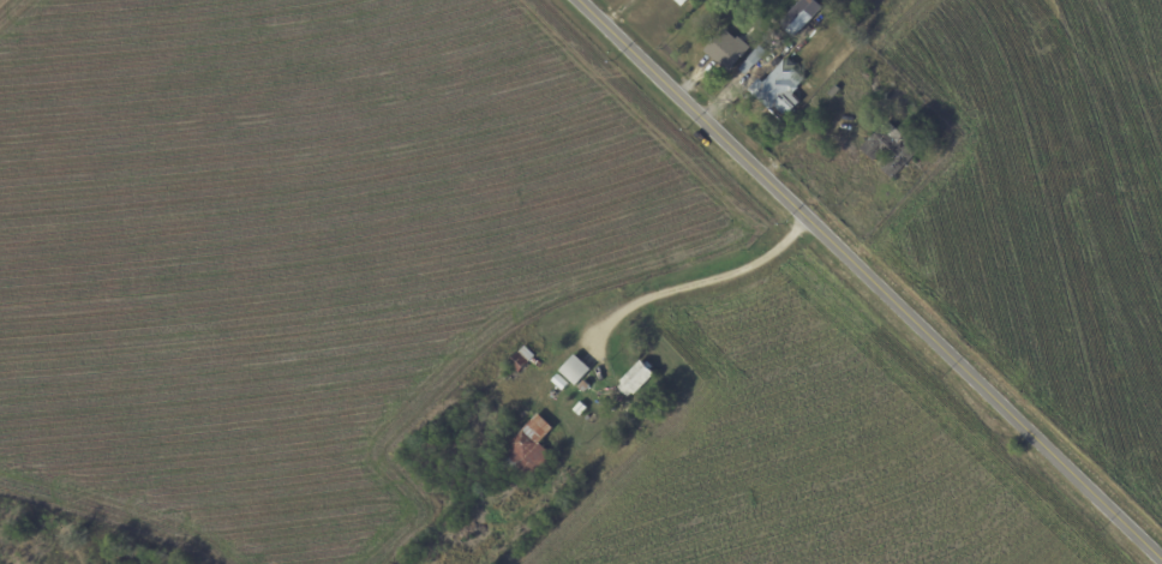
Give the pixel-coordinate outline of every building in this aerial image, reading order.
[(817,0),(804,0),(781,23),(796,38),(825,8),(817,0)] [(741,38),(751,48),(730,73),(705,53),(725,30),(737,40),(739,37),(741,38)] [(779,43),(772,37),(779,30),(787,40),(781,46),(779,43)] [(750,76),(748,78),(739,70),(749,60),(748,60),(760,47),(767,53),(772,48),(777,53),(771,61),(766,56),(756,66),(757,67),(750,76)] [(749,90),(760,79),(765,84),(785,61),(805,80),(798,88),(799,89),(793,95),(802,102),(786,118),(777,108),(772,113),(749,91),(749,90)] [(828,95),(837,86),(841,90),(834,98),(828,95)] [(861,149),(888,121),(920,152),(893,180),(881,168),(888,161),(884,155),(875,163),(861,149)] [(534,359),(519,374),(508,365),(525,347),(535,358),(534,359)] [(591,370),(592,371),(576,388),(561,372),(575,356),(591,370)] [(625,395),(619,390),(623,385),(621,383),(641,361),(646,366),(648,362),(654,368),(652,371),(655,376),(635,397),(633,395),(629,398),(625,395)] [(552,382),(558,376),(569,385),(563,392),(552,382)] [(591,388),(585,395),(579,389),(585,382),(592,388),(591,388)] [(574,412),(581,403),(587,410),(580,418),(574,412)] [(547,424),(555,431),(540,445),(556,461),(534,484),(517,468),(514,473),(498,457),(539,415),(547,424)] [(433,434),(443,445),(435,454),(425,444),(433,434)] [(456,473),(467,482),(460,492),(449,482),(456,473)]
